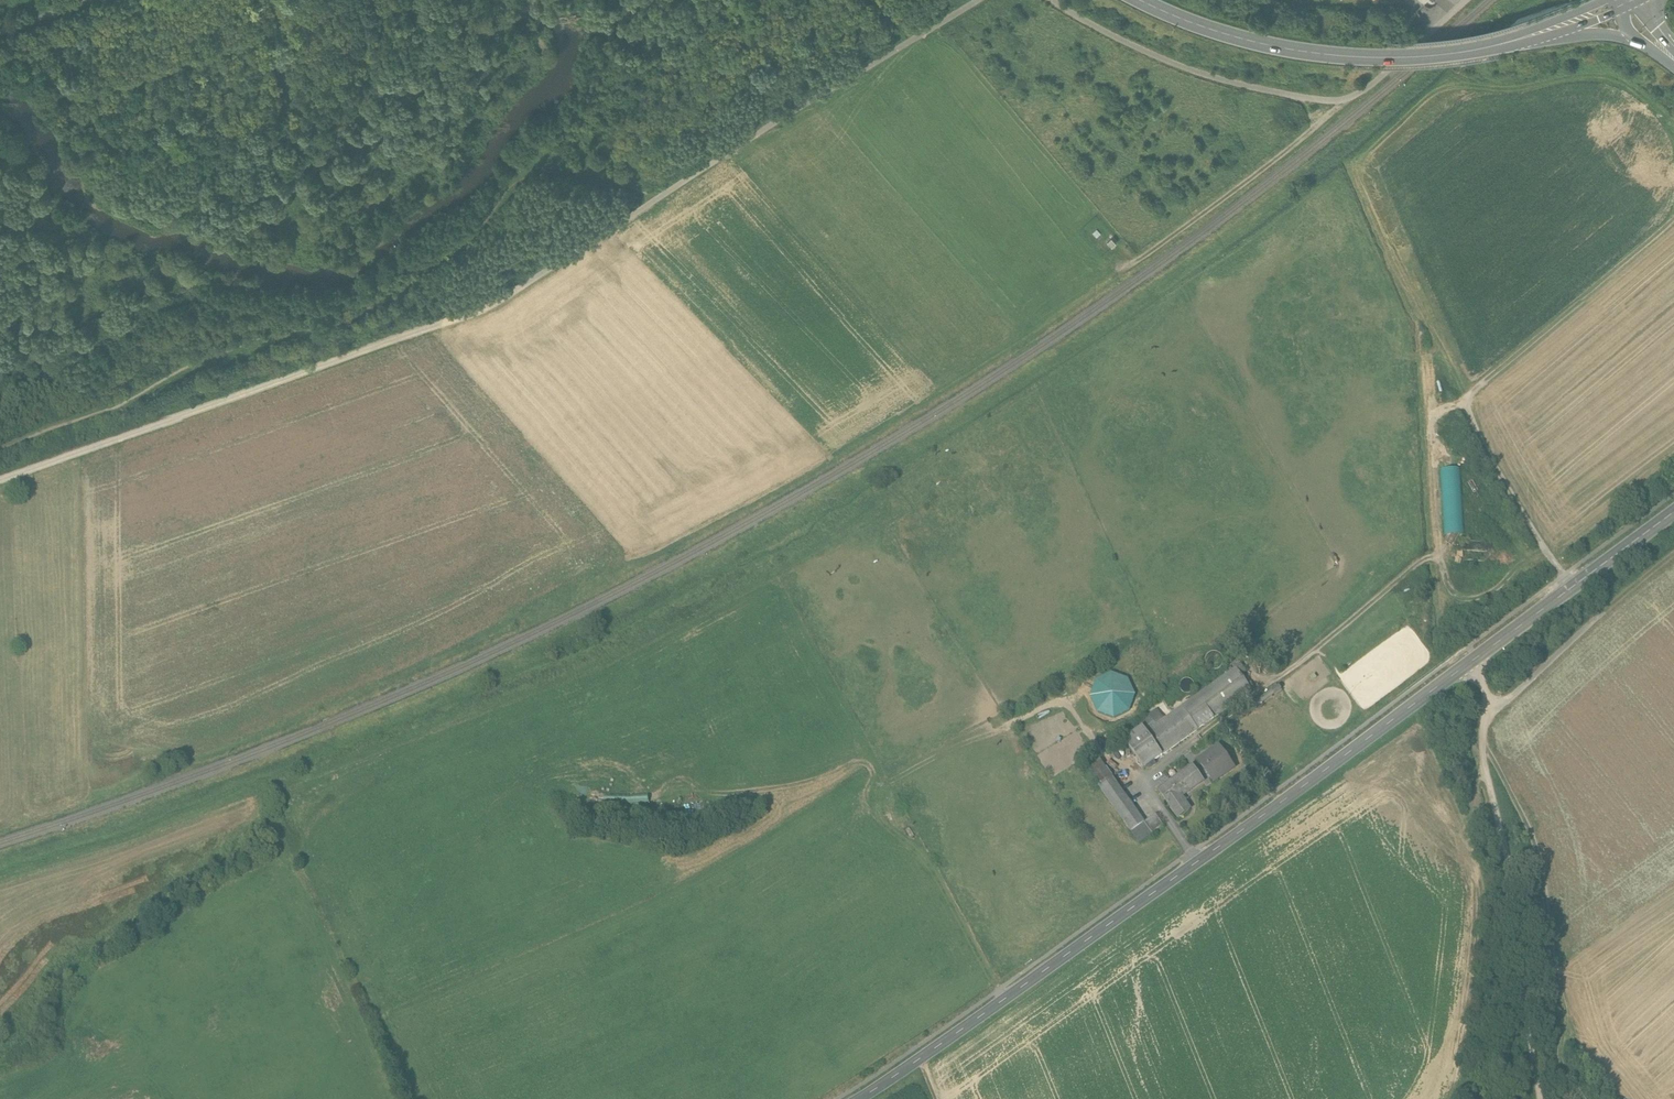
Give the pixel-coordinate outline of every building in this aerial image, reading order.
[(1448,510),(1458,509),(1457,490),(1446,491),(1448,510)] [(1251,692),(1235,669),(1164,717),(1157,706),(1136,721),(1139,726),(1123,737),(1142,766),(1251,692)] [(1236,766),(1219,742),(1197,757),(1214,781),(1236,766)] [(1144,821),(1099,758),(1087,766),(1140,841),(1163,825),(1155,813),(1144,821)] [(1203,780),(1192,764),(1159,787),(1178,815),(1190,807),(1181,795),(1203,780)]
